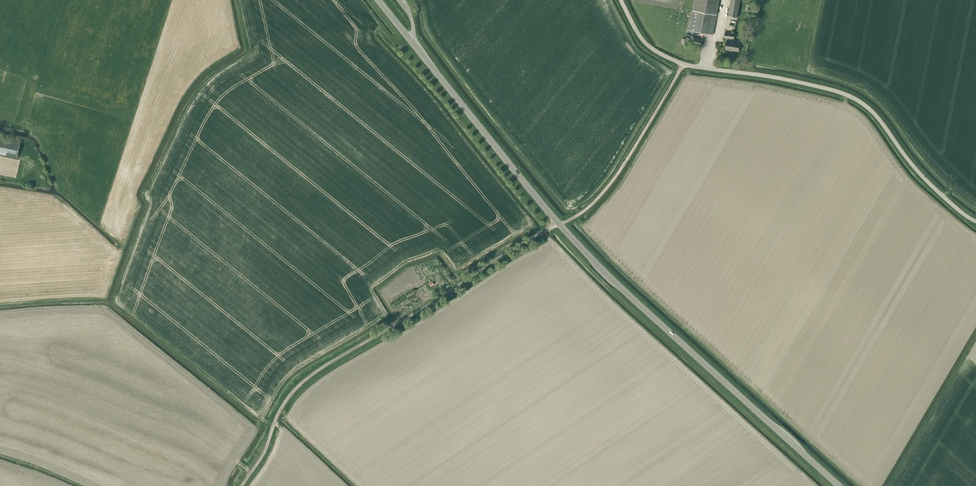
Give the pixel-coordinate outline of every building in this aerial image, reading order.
[(689,30),(713,34),(719,0),(694,0),(689,30)] [(728,16),(737,17),(740,0),(731,0),(728,16)] [(740,42),(734,41),(735,34),(725,32),(724,38),(728,38),(727,40),(725,50),(731,51),(731,50),(739,51),(740,42)] [(690,45),(701,47),(703,38),(692,36),(690,45)] [(17,157),(20,143),(0,138),(0,154),(17,157)]
